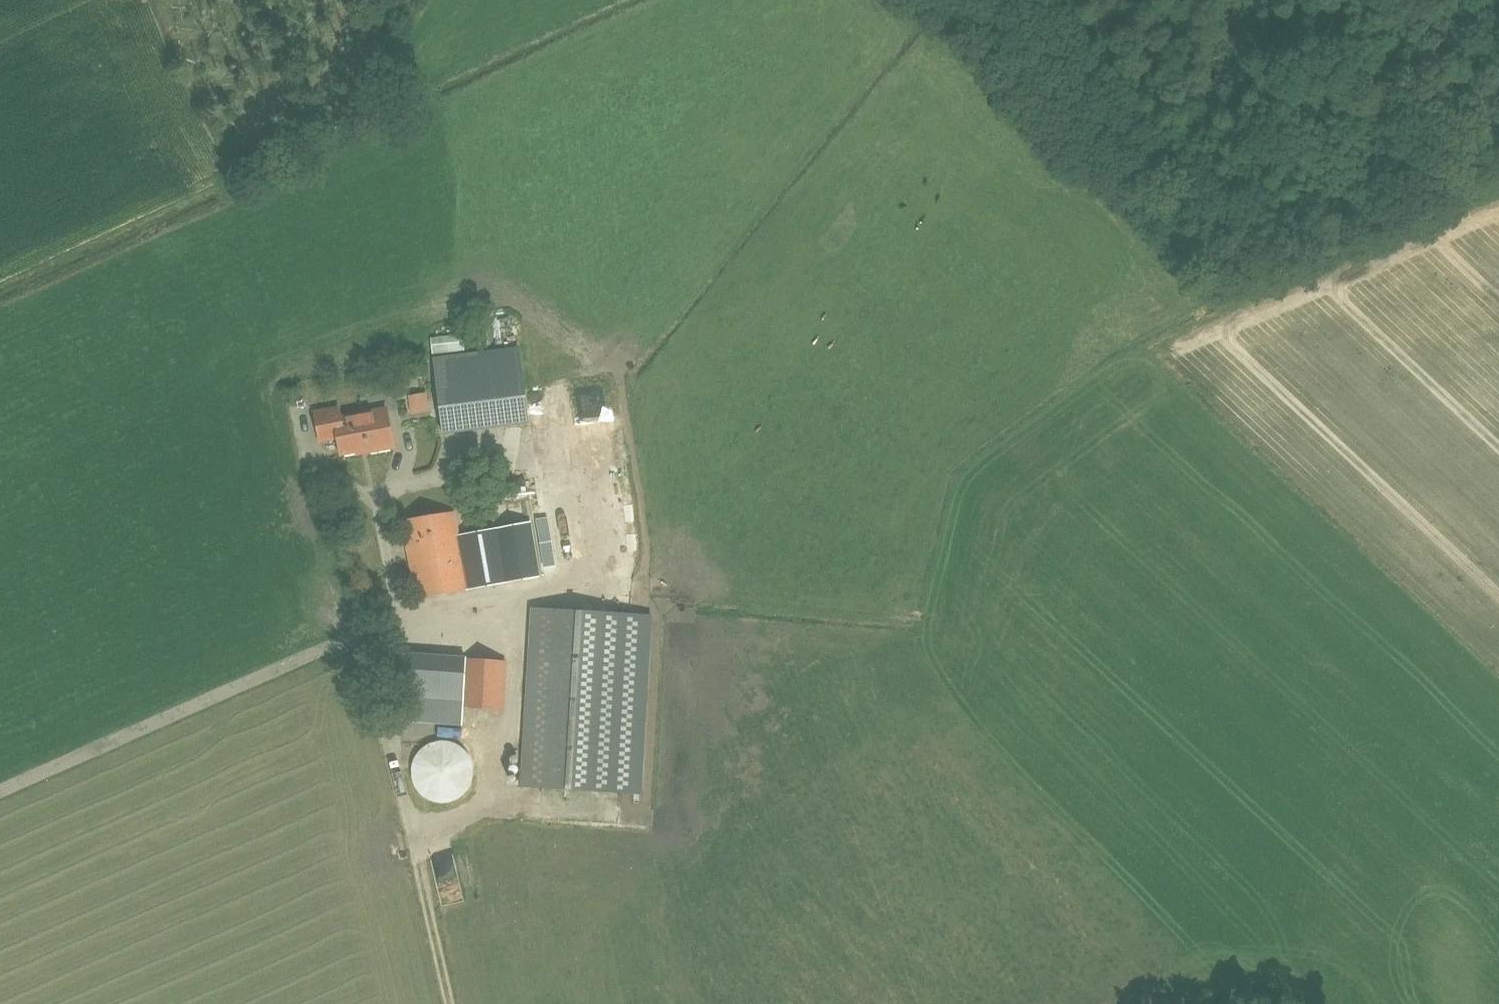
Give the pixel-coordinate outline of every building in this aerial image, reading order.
[(430,338),(432,354),(464,351),(462,335),(430,338)] [(444,355),(451,431),(548,422),(545,391),(533,393),(529,346),(444,355)] [(393,446),(386,408),(340,417),(338,408),(315,413),(320,440),(338,437),(341,454),(366,449),(367,451),(393,446)] [(458,535),(453,512),(401,520),(416,598),(505,582),(538,576),(529,524),(496,530),(496,528),(458,535)] [(651,617),(533,609),(521,785),(640,793),(651,617)] [(506,661),(445,657),(442,704),(503,708),(506,661)] [(490,726),(490,716),(466,716),(466,726),(490,726)] [(472,779),(473,775),(473,771),(473,767),(472,763),(471,760),(469,756),(467,753),(464,750),(462,747),(458,745),(455,743),(451,742),(448,741),(444,740),(440,740),(436,741),(432,742),(429,743),(425,745),(422,747),(419,750),(417,753),(415,756),(413,760),(412,764),(411,767),(411,771),(411,775),(412,779),(413,783),(415,786),(417,790),(419,793),(422,795),(425,797),(429,799),(432,801),(436,802),(440,802),(444,802),(448,802),(451,801),(455,799),(459,797),(462,795),(464,792),(467,789),(469,786),(471,783),(472,779)]
